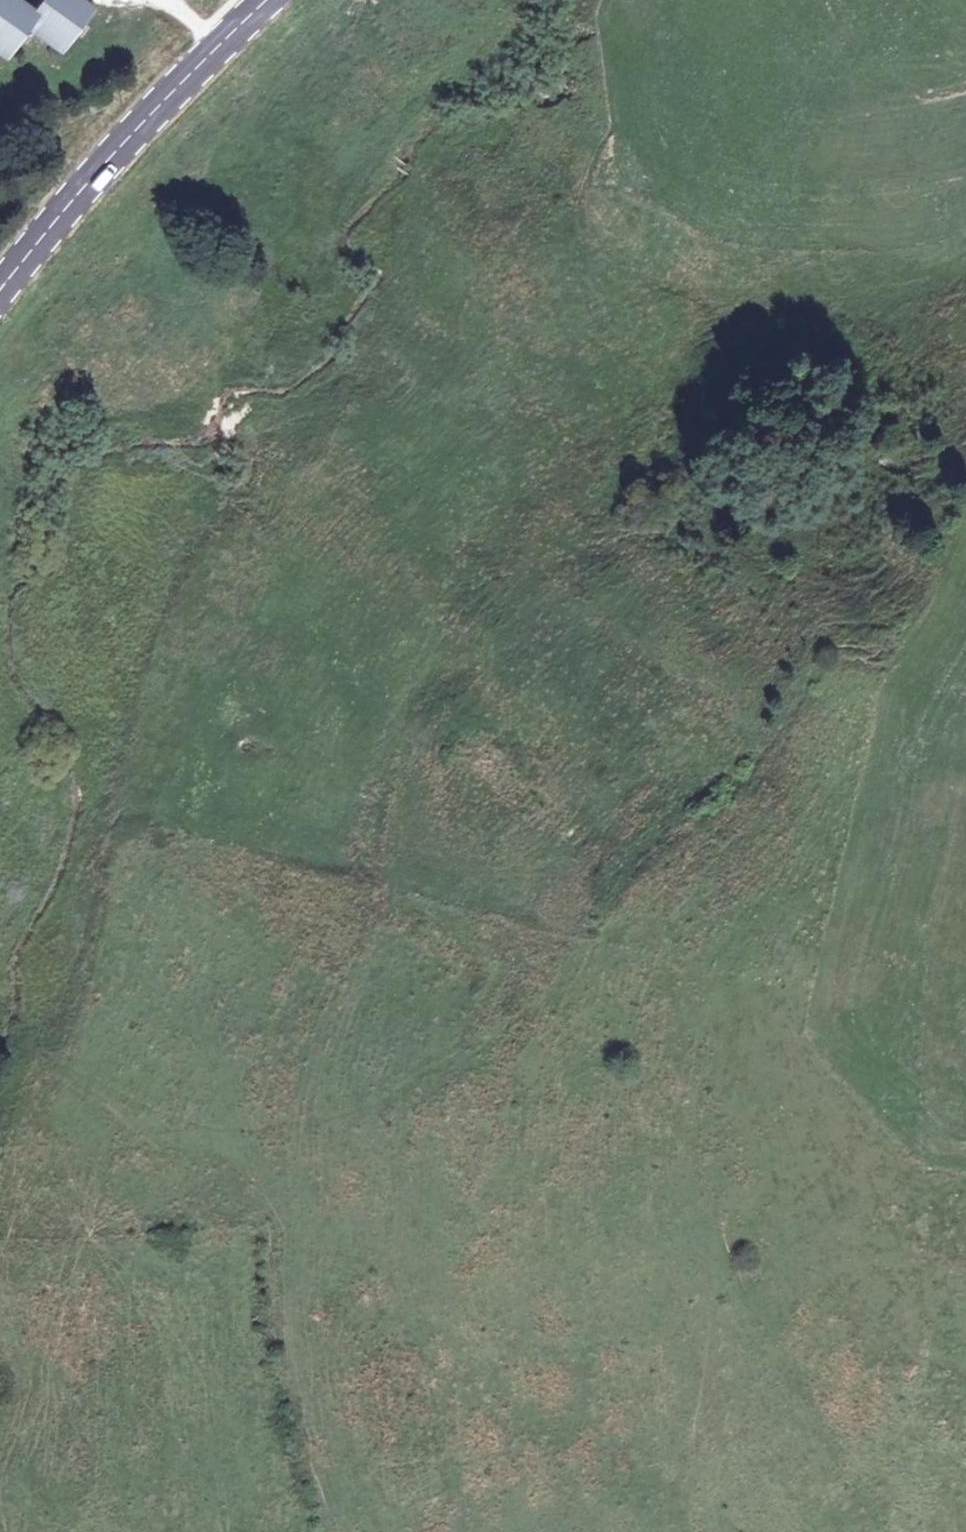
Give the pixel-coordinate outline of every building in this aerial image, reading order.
[(6,44),(15,35),(19,39),(30,23),(58,44),(65,33),(69,37),(94,3),(89,0),(47,0),(41,7),(32,0),(0,0),(0,40),(6,44)]
